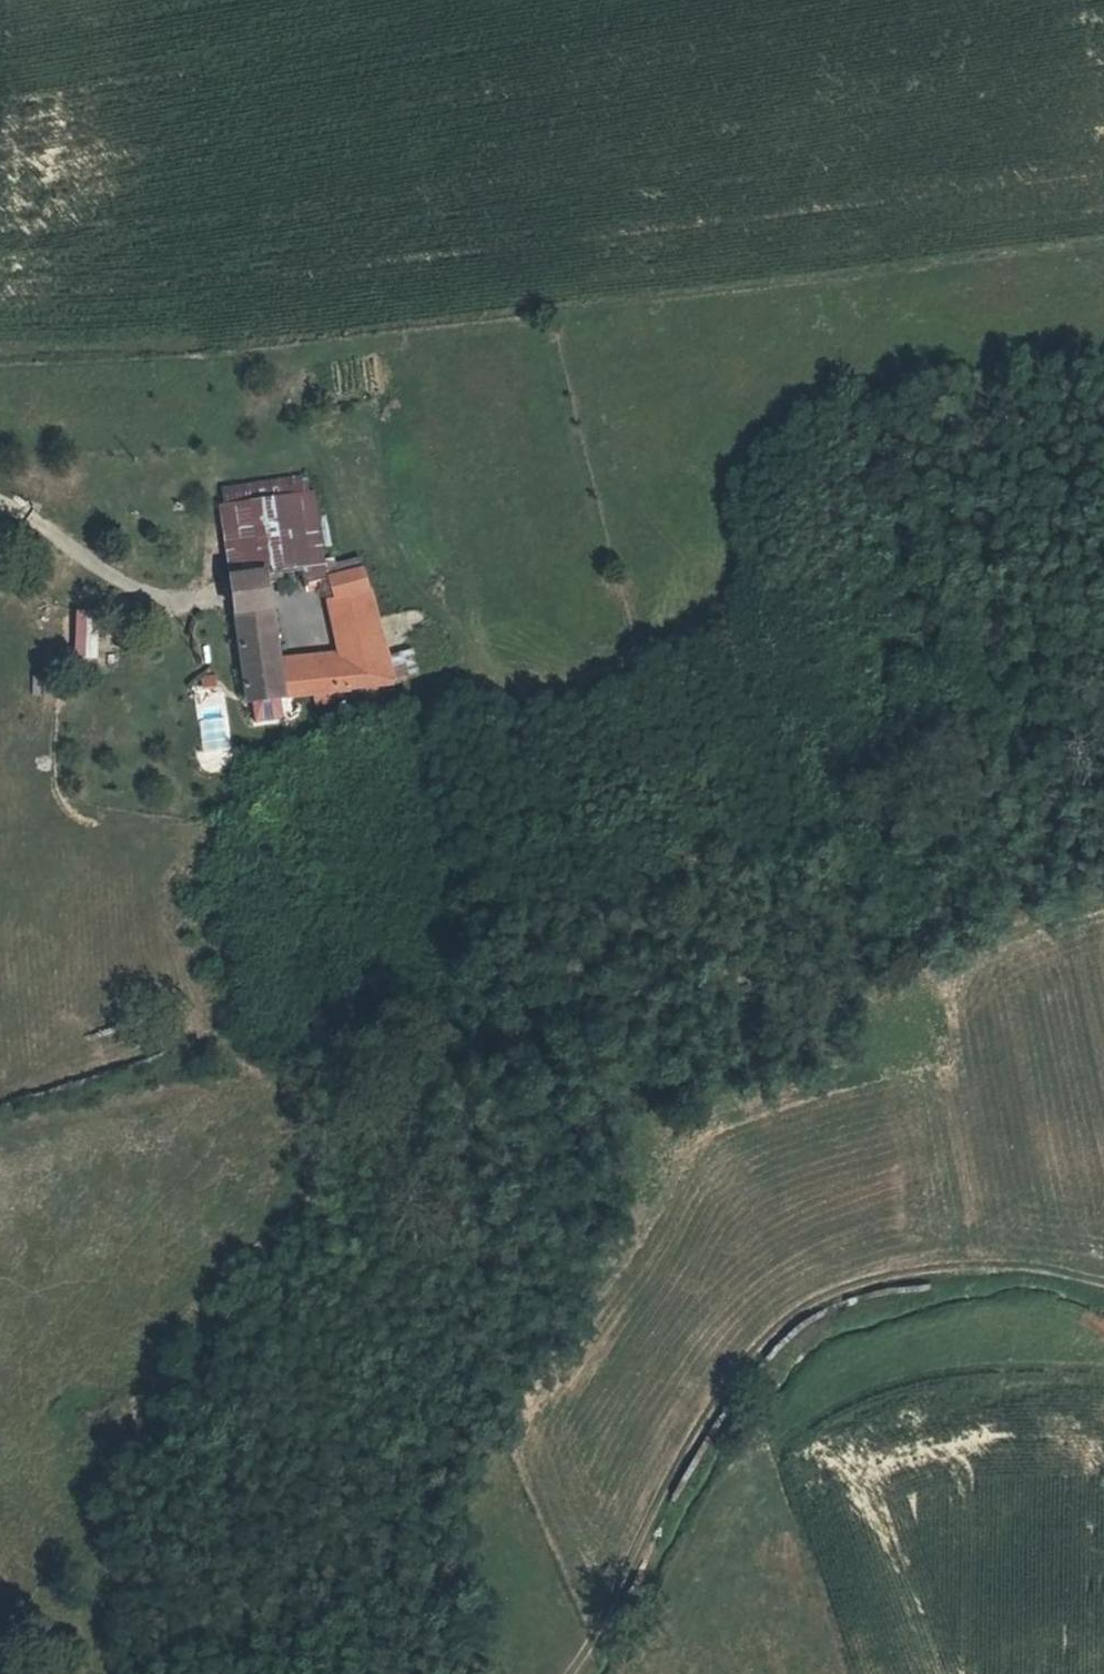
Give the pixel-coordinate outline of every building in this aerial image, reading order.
[(330,588),(368,585),(363,566),(325,569),(330,588)] [(235,607),(270,603),(265,572),(230,576),(235,607)] [(236,611),(243,660),(250,696),(350,687),(345,666),(281,670),(270,603),(235,607),(236,611)] [(87,655),(93,612),(76,609),(70,653),(87,655)] [(243,660),(236,611),(221,613),(222,622),(230,660),(243,660)]
